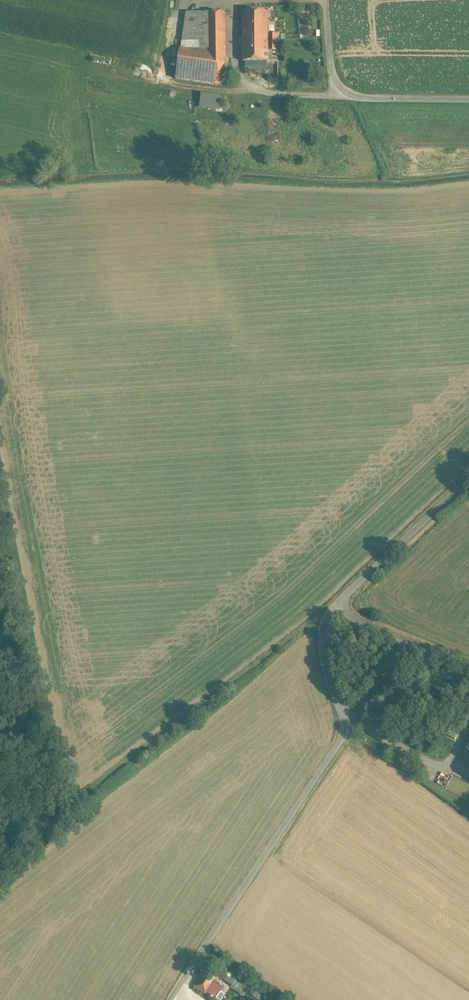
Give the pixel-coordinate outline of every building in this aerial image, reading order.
[(271,10),(244,11),(245,61),(281,60),(281,33),(271,33),(271,10)] [(225,83),(226,12),(186,11),(186,29),(192,30),(192,41),(180,41),(179,66),(192,67),(192,83),(225,83)] [(204,969),(207,971),(211,974),(217,965),(220,968),(224,963),(225,962),(214,953),(204,969)] [(229,966),(224,963),(220,968),(220,969),(224,972),(229,966)] [(207,971),(195,987),(207,995),(209,994),(216,983),(219,979),(211,974),(207,971)] [(226,981),(246,994),(252,984),(237,974),(232,980),(228,978),(226,981)] [(224,988),(216,983),(209,994),(216,999),(224,988)] [(257,987),(252,995),(257,999),(263,991),(257,987)]
